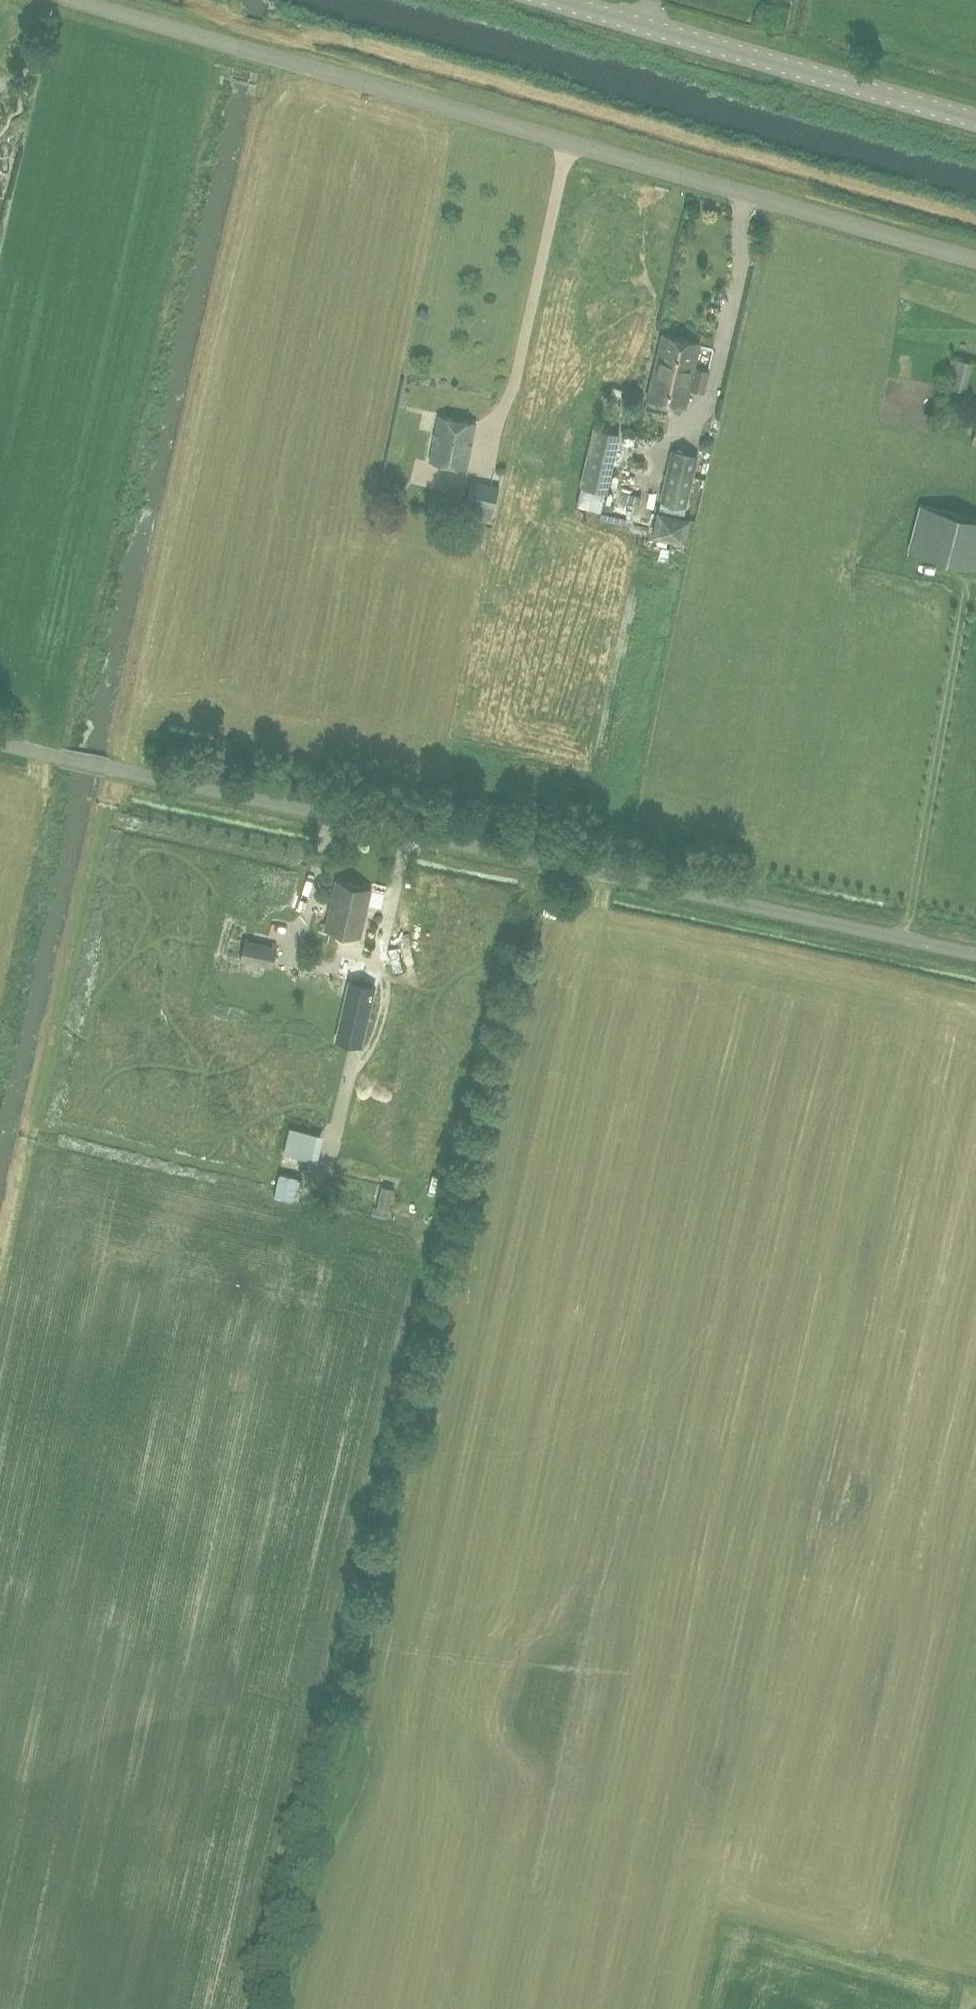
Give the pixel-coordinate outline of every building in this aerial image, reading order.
[(685,407),(689,388),(705,392),(709,372),(693,368),(698,344),(663,337),(650,400),(685,407)] [(431,460),(468,469),(479,424),(442,415),(431,460)] [(583,470),(611,476),(621,432),(593,426),(583,470)] [(698,455),(671,449),(660,500),(661,501),(659,511),(657,510),(652,536),(686,543),(691,518),(684,517),(698,455)] [(500,486),(471,479),(466,501),(495,507),(500,486)] [(586,489),(585,511),(616,511),(616,503),(606,503),(607,489),(586,489)] [(634,491),(621,496),(625,507),(639,502),(634,491)] [(975,564),(975,521),(921,506),(908,552),(974,570),(975,564)] [(325,930),(336,933),(335,937),(338,942),(344,943),(348,940),(349,935),(360,938),(371,888),(336,881),(325,930)] [(245,939),(240,960),(273,968),(278,947),(245,939)] [(359,998),(346,995),(334,1041),(361,1047),(376,986),(363,983),(359,998)] [(318,1153),(319,1129),(294,1128),(293,1151),(318,1153)]
